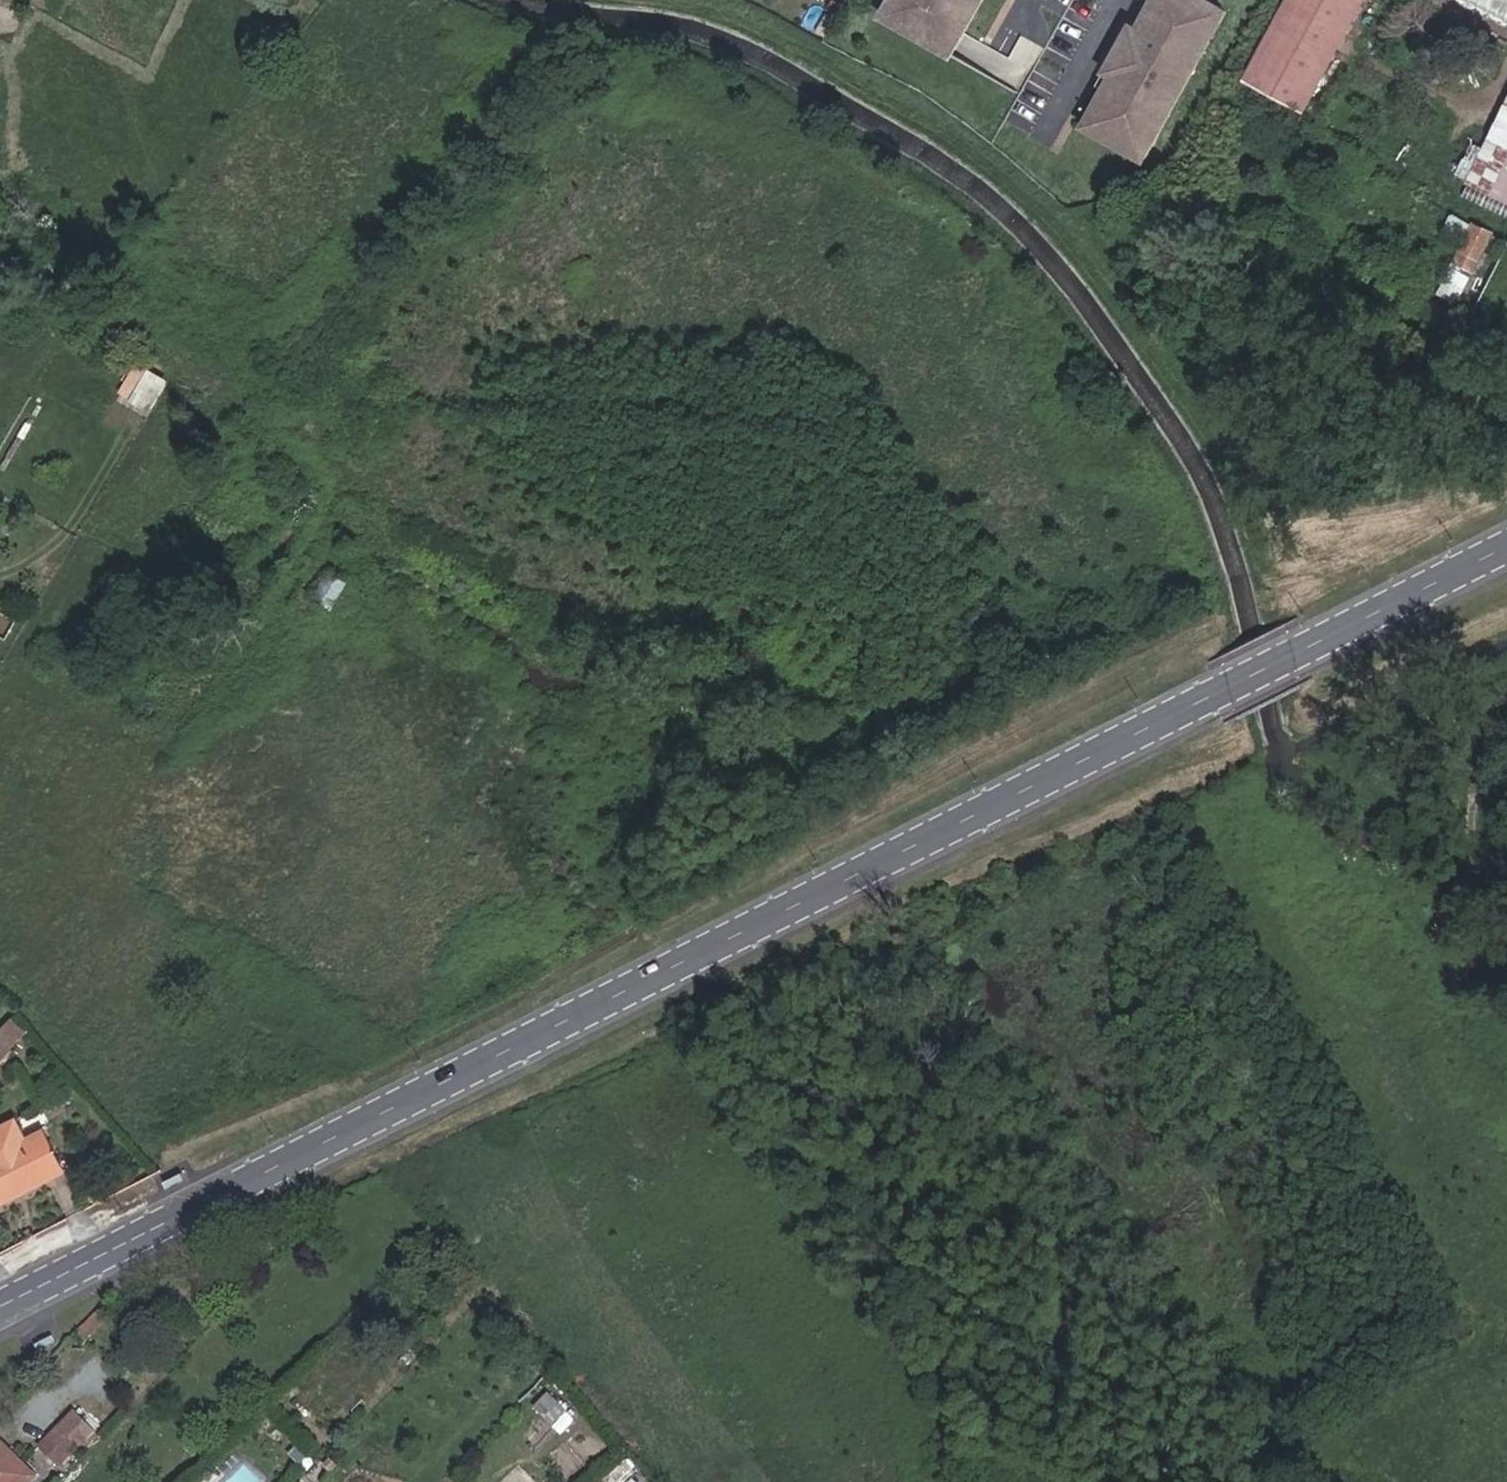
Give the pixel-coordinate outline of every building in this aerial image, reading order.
[(900,0),(893,0),(888,11),(895,14),(902,1),(900,0)] [(902,1),(895,14),(951,45),(958,32),(965,36),(985,0),(900,0),(902,1)] [(1194,72),(1188,68),(1194,56),(1201,60),(1222,23),(1215,19),(1222,6),(1212,0),(1151,0),(1137,25),(1144,29),(1132,50),(1119,43),(1103,71),(1110,75),(1090,111),(1098,116),(1091,129),(1140,156),(1147,142),(1154,145),(1194,72)] [(1245,75),(1311,111),(1372,0),(1286,0),(1245,75)] [(958,49),(965,36),(958,32),(951,45),(958,49)] [(1459,251),(1478,260),(1492,234),(1472,224),(1459,251)] [(1461,294),(1478,260),(1459,251),(1441,285),(1461,294)] [(149,412),(169,380),(137,361),(118,393),(149,412)] [(0,1027),(0,1060),(29,1030),(12,1014),(0,1027)] [(63,1171),(44,1131),(28,1139),(18,1119),(0,1129),(0,1202),(63,1171)] [(553,1424),(566,1411),(550,1394),(536,1406),(553,1424)] [(75,1412),(40,1448),(60,1467),(95,1432),(75,1412)] [(34,1476),(1,1443),(0,1444),(0,1481),(29,1481),(34,1476)]
